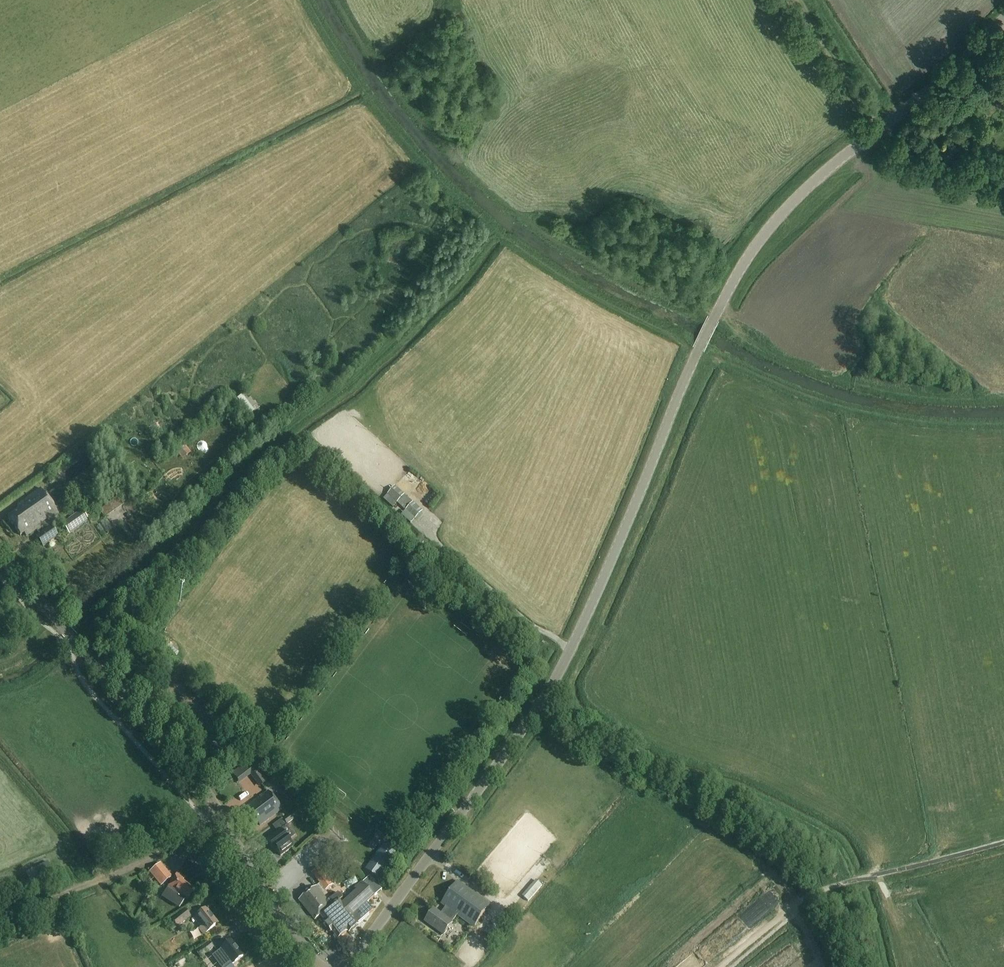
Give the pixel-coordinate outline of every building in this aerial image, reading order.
[(398,503),(404,496),(395,488),(389,495),(398,503)] [(57,514),(39,489),(17,505),(16,510),(7,517),(20,534),(23,532),(26,536),(57,514)] [(424,504),(429,508),(435,500),(430,496),(424,504)] [(423,511),(413,502),(406,510),(415,519),(423,511)] [(118,505),(102,517),(111,528),(127,516),(118,505)] [(82,510),(62,524),(69,534),(89,520),(82,510)] [(410,529),(414,525),(407,516),(403,520),(410,529)] [(51,526),(36,536),(43,547),(49,543),(52,546),(61,540),(51,526)] [(424,563),(430,556),(421,548),(413,557),(420,563),(422,561),(424,563)] [(253,759),(243,766),(250,776),(253,779),(259,787),(269,780),(263,772),(253,759)] [(282,810),(268,792),(244,809),(255,823),(257,821),(261,826),(282,810)] [(283,819),(287,825),(299,816),(295,810),(283,819)] [(291,834),(302,828),(297,819),(286,825),(291,834)] [(294,847),(289,840),(281,829),(267,840),(275,851),(280,858),(294,847)] [(111,853),(123,848),(119,840),(108,845),(111,853)] [(397,853),(384,844),(367,870),(379,878),(397,853)] [(148,871),(161,887),(173,877),(160,862),(148,871)] [(357,892),(342,904),(340,901),(343,898),(339,893),(328,901),(322,894),(326,891),(334,884),(320,867),(312,873),(320,883),(300,901),(315,920),(321,916),(326,922),(325,923),(332,932),(338,939),(348,932),(349,933),(359,926),(358,924),(374,911),(368,904),(376,897),(375,897),(383,891),(371,876),(355,889),(357,892)] [(169,886),(164,894),(170,895),(181,905),(186,897),(188,899),(195,888),(184,881),(186,878),(177,872),(169,886)] [(442,877),(440,883),(450,886),(452,881),(442,877)] [(490,906),(458,882),(442,905),(446,908),(441,914),(434,909),(425,922),(444,935),(453,922),(457,916),(474,928),(490,906)] [(536,883),(523,899),(528,904),(542,888),(536,883)] [(776,896),(761,903),(766,914),(781,907),(776,896)] [(203,935),(207,931),(218,923),(206,908),(194,918),(202,927),(199,929),(203,935)] [(185,910),(172,920),(174,922),(177,927),(191,917),(187,912),(185,910)] [(243,955),(231,941),(219,950),(227,959),(228,958),(233,964),(243,955)] [(214,947),(210,942),(197,952),(201,957),(214,947)] [(803,956),(797,946),(766,966),(788,966),(803,956)]
